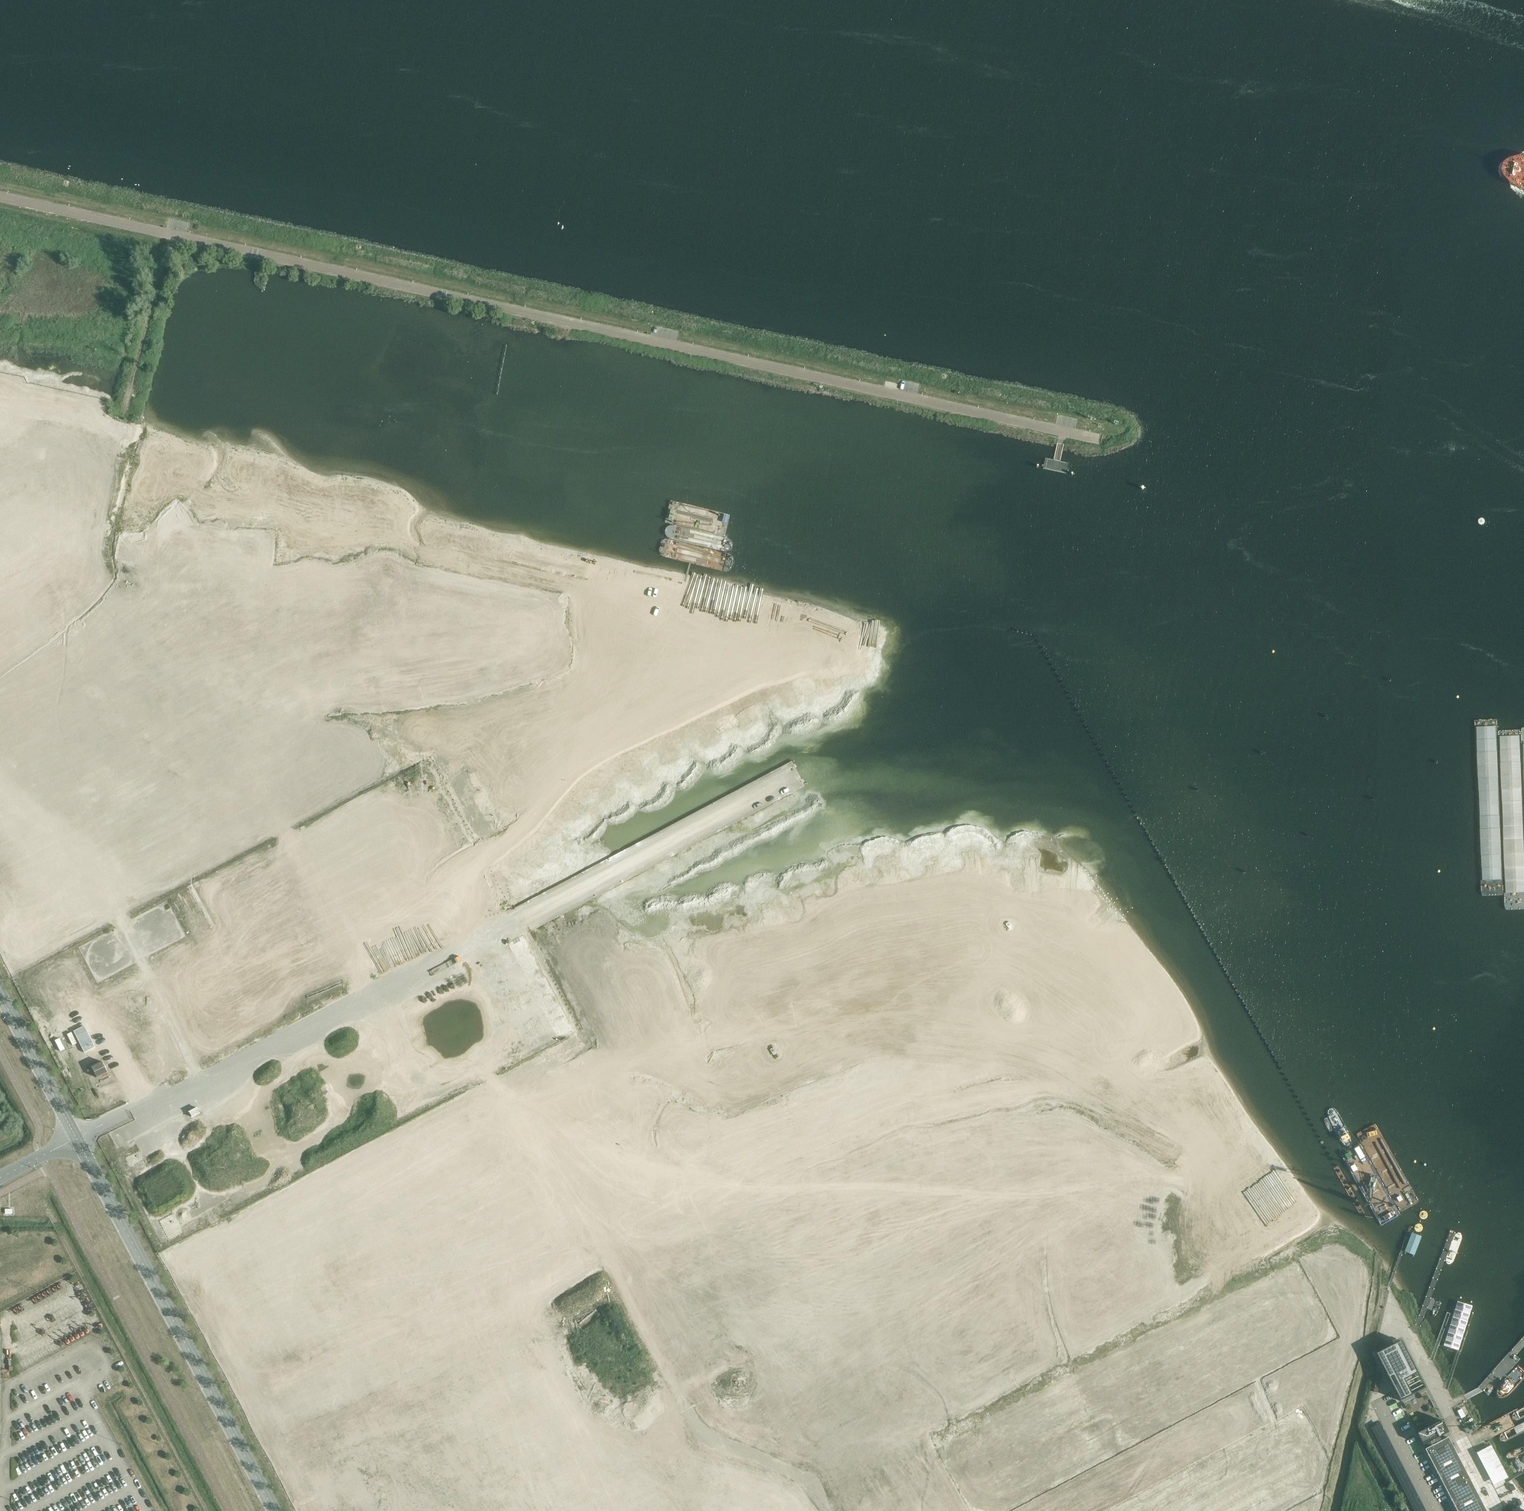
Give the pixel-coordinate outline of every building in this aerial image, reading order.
[(135,1044),(130,1046),(134,1057),(139,1055),(135,1044)] [(98,1077),(110,1071),(104,1060),(92,1066),(98,1077)] [(1401,1341),(1388,1347),(1376,1354),(1400,1401),(1425,1388),(1401,1341)] [(1417,1433),(1423,1445),(1430,1442),(1439,1437),(1448,1433),(1442,1420),(1432,1426),(1431,1426),(1430,1425),(1430,1426),(1429,1424),(1424,1427),(1425,1429),(1417,1433)] [(1448,1437),(1441,1441),(1439,1437),(1430,1442),(1432,1446),(1425,1449),(1457,1510),(1486,1510),(1448,1437)]
